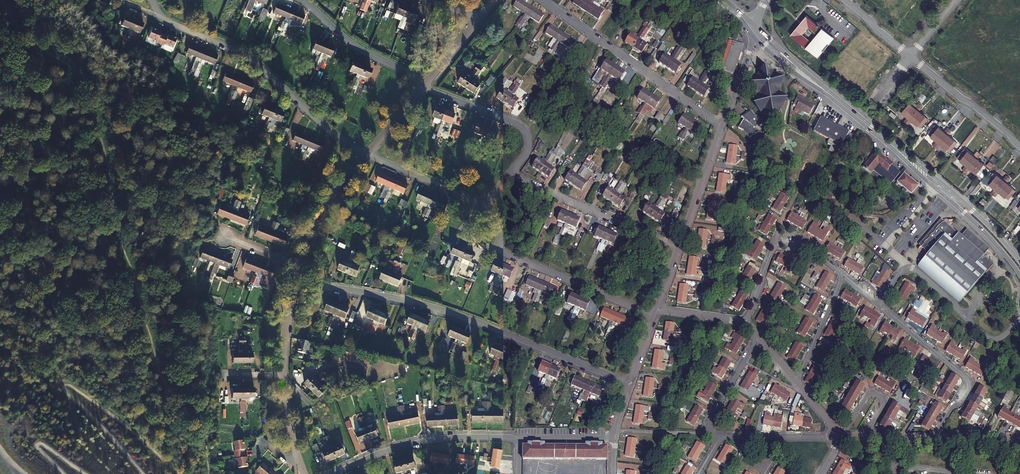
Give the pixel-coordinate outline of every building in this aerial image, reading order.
[(245,10),(248,12),(251,5),(250,4),(251,0),(264,5),(266,0),(250,0),(245,10)] [(359,18),(362,10),(366,0),(361,0),(355,16),(359,18)] [(362,10),(364,12),(367,5),(366,4),(368,0),(375,4),(377,0),(366,0),(362,10)] [(520,25),(530,8),(517,0),(511,9),(516,12),(517,11),(524,16),(522,18),(521,18),(517,24),(520,25)] [(585,13),(595,0),(591,0),(591,1),(592,2),(590,4),(584,0),(576,0),(573,4),(585,13)] [(585,13),(598,22),(604,13),(599,10),(599,11),(592,6),(594,4),(595,4),(598,0),(595,0),(585,13)] [(282,29),(290,10),(277,4),(273,12),(285,18),(283,22),(281,21),(279,28),(282,29)] [(397,27),(399,29),(408,9),(399,5),(395,14),(400,16),(398,20),(399,21),(397,27)] [(266,22),(269,15),(266,14),(267,10),(262,8),(258,19),(266,22)] [(530,8),(520,25),(522,27),(526,21),(525,20),(526,17),(533,22),(532,23),(537,26),(543,17),(530,8)] [(408,9),(399,29),(402,30),(405,23),(406,24),(408,20),(413,22),(417,13),(408,9)] [(304,16),(290,10),(282,29),(285,31),(287,24),(286,23),(288,19),(301,24),(304,16)] [(126,40),(134,20),(125,16),(121,25),(129,29),(127,33),(126,32),(123,39),(126,40)] [(803,48),(804,48),(804,49),(805,50),(806,50),(807,50),(808,50),(816,57),(832,37),(820,27),(821,26),(820,24),(819,23),(818,22),(817,22),(815,23),(806,16),(801,22),(800,21),(798,24),(799,24),(790,35),(801,44),(801,45),(801,46),(802,47),(803,48)] [(143,24),(134,20),(126,40),(129,41),(131,35),(130,34),(132,30),(140,33),(143,24)] [(992,25),(980,27),(982,40),(994,39),(992,25)] [(152,28),(148,37),(157,41),(156,42),(160,44),(164,35),(160,33),(161,32),(152,28)] [(625,43),(633,49),(646,30),(643,28),(638,37),(639,37),(637,40),(630,35),(625,43)] [(548,53),(551,54),(561,38),(548,29),(543,37),(551,42),(549,46),(552,48),(548,53)] [(646,30),(633,49),(641,54),(647,47),(640,42),(642,39),(643,40),(649,32),(646,30)] [(164,35),(160,44),(164,46),(164,44),(173,48),(176,39),(168,35),(167,36),(164,35)] [(534,44),(541,37),(538,35),(532,42),(534,44)] [(561,38),(551,54),(553,56),(557,50),(556,49),(557,47),(564,51),(564,52),(569,55),(574,46),(561,38)] [(313,64),(316,65),(325,44),(316,40),(312,50),(319,53),(318,57),(316,57),(313,64)] [(733,74),(743,46),(733,42),(728,55),(725,54),(720,65),(724,66),(723,70),(733,74)] [(325,44),(316,65),(318,66),(321,59),(320,59),(322,54),(330,57),(334,48),(325,44)] [(994,44),(973,47),(974,53),(984,52),(985,57),(994,55),(993,51),(995,51),(994,44)] [(195,70),(204,50),(190,45),(186,53),(199,58),(197,62),(195,62),(193,69),(195,70)] [(658,63),(667,69),(680,49),(678,48),(672,56),(673,57),(671,59),(664,55),(658,63)] [(680,49),(667,69),(676,75),(681,66),(674,61),(675,59),(677,59),(682,51),(680,49)] [(218,56),(204,50),(195,70),(199,71),(201,64),(200,64),(202,59),(214,65),(218,56)] [(600,70),(604,73),(607,75),(605,77),(600,86),(602,88),(615,67),(605,61),(600,70)] [(351,85),(354,86),(362,66),(353,62),(349,71),(357,74),(355,79),(354,78),(351,85)] [(371,70),(362,66),(354,86),(356,87),(359,80),(358,80),(360,76),(367,79),(371,70)] [(624,73),(615,67),(602,88),(604,89),(610,80),(611,78),(613,79),(618,82),(624,73)] [(457,84),(465,89),(478,70),(475,68),(470,77),(471,78),(469,80),(462,76),(457,84)] [(782,111),(784,101),(780,92),(781,91),(780,91),(782,81),(776,74),(776,72),(775,72),(774,73),(768,71),(768,70),(766,68),(764,68),(762,70),(762,72),(757,75),(755,75),(755,77),(753,86),(756,94),(756,96),(757,96),(756,106),(762,114),(769,116),(769,118),(770,119),(773,119),(775,118),(776,115),(782,111)] [(481,71),(478,70),(465,89),(474,95),(479,87),(472,82),(474,80),(475,80),(481,71)] [(687,87),(695,92),(708,73),(705,72),(699,80),(701,81),(699,84),(692,79),(687,87)] [(229,97),(232,98),(240,78),(226,73),(222,81),(234,86),(233,91),(231,90),(229,97)] [(708,73),(695,92),(704,98),(709,90),(702,86),(703,83),(705,84),(710,75),(708,73)] [(490,75),(484,82),(488,86),(494,79),(490,75)] [(240,78),(232,98),(235,100),(238,93),(236,92),(238,88),(250,93),(254,84),(240,78)] [(496,99),(505,104),(517,85),(514,83),(508,92),(510,93),(508,95),(501,91),(496,99)] [(517,85),(505,104),(513,110),(518,102),(511,97),(513,94),(514,95),(520,86),(517,85)] [(639,115),(651,96),(643,91),(637,99),(642,102),(639,106),(641,107),(637,113),(639,115)] [(814,107),(809,104),(805,101),(806,99),(799,95),(794,104),(798,106),(796,108),(810,115),(814,107)] [(659,102),(651,96),(639,115),(642,117),(646,110),(647,111),(650,107),(654,110),(659,102)] [(902,105),(913,114),(921,105),(919,103),(915,107),(909,103),(906,101),(902,105)] [(264,129),(267,130),(275,109),(266,105),(262,115),(270,118),(268,122),(267,122),(264,129)] [(906,123),(913,114),(902,105),(899,109),(901,111),(901,112),(907,117),(906,119),(904,121),(906,123)] [(923,107),(921,105),(913,114),(928,126),(932,122),(928,120),(929,119),(926,117),(920,111),(923,107)] [(275,109),(267,130),(269,131),(272,124),(271,123),(272,119),(280,122),(284,113),(275,109)] [(432,141),(434,142),(438,133),(445,112),(436,109),(433,118),(440,121),(439,125),(438,125),(432,141)] [(755,145),(760,141),(756,135),(759,132),(754,128),(760,119),(754,115),(751,111),(741,118),(744,120),(739,128),(744,131),(755,145)] [(455,116),(445,112),(438,133),(441,134),(443,127),(442,126),(443,122),(451,125),(455,116)] [(922,128),(925,130),(928,126),(913,114),(906,123),(908,125),(912,121),(918,126),(922,128)] [(680,140),(692,121),(684,116),(678,125),(685,129),(682,133),(681,132),(677,138),(680,140)] [(821,118),(814,132),(829,140),(827,143),(827,145),(830,147),(828,150),(833,153),(838,145),(841,146),(848,133),(821,118)] [(700,127),(692,121),(680,140),(682,141),(686,135),(685,134),(688,131),(695,135),(700,127)] [(935,124),(931,129),(943,138),(950,129),(947,127),(946,129),(944,131),(938,126),(938,127),(935,124)] [(480,148),(487,128),(478,125),(475,134),(482,137),(481,141),(480,141),(477,147),(480,148)] [(497,131),(487,128),(480,148),(482,150),(485,143),(486,143),(488,139),(493,141),(497,131)] [(933,145),(935,147),(943,138),(931,129),(928,133),(931,136),(936,141),(933,145)] [(952,131),(950,129),(943,138),(954,147),(957,143),(954,141),(955,140),(949,135),(950,133),(950,132),(952,131)] [(965,140),(968,136),(958,130),(956,134),(965,140)] [(544,135),(544,136),(546,133),(542,131),(537,139),(540,141),(544,135)] [(296,163),(299,164),(301,161),(310,138),(296,132),(292,141),(302,145),(300,150),(302,150),(296,163)] [(324,144),(310,138),(301,161),(303,162),(307,153),(309,153),(311,149),(320,153),(324,144)] [(943,138),(935,147),(937,149),(939,147),(941,144),(950,151),(954,147),(943,138)] [(729,145),(728,154),(737,156),(738,147),(729,145)] [(965,148),(961,153),(972,162),(979,153),(977,152),(974,156),(965,148)] [(532,167),(540,173),(552,153),(550,152),(544,160),(546,161),(544,164),(537,159),(532,167)] [(552,153),(540,173),(549,179),(554,170),(547,165),(548,163),(549,164),(555,155),(552,153)] [(963,169),(965,171),(972,162),(961,153),(957,157),(966,165),(963,169)] [(981,155),(979,153),(972,162),(984,171),(987,167),(983,164),(983,163),(978,159),(981,155)] [(737,156),(728,154),(726,163),(735,164),(737,156)] [(986,165),(989,168),(997,158),(994,155),(986,165)] [(890,185),(899,174),(891,166),(892,165),(887,161),(887,162),(879,156),(877,159),(873,156),(862,169),(870,175),(877,165),(886,172),(887,171),(890,173),(889,175),(890,176),(885,182),(888,184),(890,185)] [(980,176),(984,171),(972,162),(965,171),(967,173),(970,168),(980,176)] [(564,181),(572,186),(584,167),(582,165),(576,174),(577,175),(576,177),(569,173),(564,181)] [(608,171),(612,174),(617,168),(612,165),(608,171)] [(587,169),(584,167),(572,186),(581,192),(586,184),(579,179),(580,177),(582,178),(587,169)] [(823,176),(834,186),(838,181),(827,171),(823,176)] [(594,174),(597,176),(594,181),(598,183),(602,176),(596,172),(594,174)] [(993,172),(990,176),(1001,185),(1008,177),(1006,175),(1003,179),(996,174),(996,175),(993,172)] [(383,197),(386,199),(394,180),(380,173),(376,182),(389,187),(387,191),(386,191),(383,197)] [(719,174),(718,183),(726,185),(727,181),(730,182),(731,176),(719,174)] [(904,188),(901,191),(905,194),(907,191),(911,194),(918,185),(904,174),(895,185),(896,186),(898,183),(904,188)] [(992,193),(994,195),(1001,185),(990,176),(986,181),(989,183),(989,184),(995,189),(992,193)] [(1010,178),(1008,177),(1001,185),(1013,195),(1016,191),(1013,189),(1013,188),(1007,183),(1010,178)] [(394,180),(386,199),(389,200),(392,193),(390,193),(392,189),(404,194),(408,185),(394,180)] [(602,197),(610,202),(623,183),(620,182),(614,191),(615,191),(614,193),(607,189),(602,197)] [(625,185),(623,183),(610,202),(619,208),(624,200),(617,196),(618,193),(620,194),(625,185)] [(726,185),(718,183),(716,192),(732,195),(733,192),(725,191),(726,185)] [(1008,199),(1013,195),(1001,185),(994,195),(995,196),(999,192),(1008,199)] [(780,197),(777,202),(785,206),(789,198),(776,190),(774,194),(780,197)] [(422,215),(426,216),(434,197),(420,191),(417,199),(428,204),(427,209),(425,208),(422,215)] [(876,201),(882,193),(880,191),(874,200),(876,201)] [(889,208),(894,202),(886,194),(881,200),(889,208)] [(434,197),(426,216),(429,218),(432,211),(430,210),(432,206),(444,212),(448,203),(434,197)] [(643,212),(651,218),(663,198),(661,197),(655,206),(656,206),(655,209),(647,204),(643,212)] [(665,200),(663,198),(651,218),(659,223),(664,215),(661,213),(663,209),(660,208),(665,200)] [(239,201),(231,220),(245,226),(249,216),(244,213),(244,215),(236,211),(238,208),(239,209),(242,202),(245,204),(246,201),(240,199),(239,201)] [(231,220),(239,201),(236,200),(234,207),(235,207),(234,210),(226,207),(226,206),(221,204),(217,214),(231,220)] [(785,206),(777,202),(774,207),(770,205),(769,207),(772,209),(771,211),(775,214),(776,212),(780,214),(785,206)] [(709,203),(708,212),(716,213),(717,210),(721,210),(721,205),(709,203)] [(562,228),(561,228),(557,235),(554,236),(551,243),(556,246),(560,236),(570,216),(561,212),(557,221),(564,224),(562,228)] [(716,213),(708,212),(706,221),(719,223),(720,217),(716,216),(716,213)] [(791,213),(787,221),(795,225),(799,218),(791,213)] [(764,223),(772,228),(777,220),(769,215),(768,217),(764,215),(762,217),(766,220),(764,223)] [(570,216),(560,236),(563,238),(566,230),(565,230),(567,226),(575,229),(579,220),(570,216)] [(807,222),(799,218),(795,225),(803,230),(807,222)] [(277,222),(269,241),(283,247),(287,236),(282,234),(282,235),(274,232),(275,229),(277,230),(281,220),(278,219),(277,222)] [(942,237),(985,273),(993,264),(983,255),(989,249),(967,229),(961,236),(941,219),(923,241),(924,242),(924,244),(923,245),(921,246),(929,253),(942,237)] [(269,241),(277,222),(274,221),(272,228),(273,228),(272,231),(264,228),(264,227),(260,225),(255,235),(269,241)] [(815,237),(820,230),(817,228),(819,225),(814,222),(807,233),(815,237)] [(767,235),(772,228),(764,223),(760,231),(767,235)] [(596,250),(599,251),(608,231),(599,227),(595,236),(602,240),(600,244),(599,243),(596,250)] [(823,231),(820,230),(815,237),(823,242),(829,231),(824,228),(823,231)] [(698,239),(706,240),(708,231),(699,230),(698,239)] [(608,231),(599,251),(601,252),(604,246),(603,245),(605,241),(613,245),(617,236),(608,231)] [(983,276),(985,273),(942,237),(929,253),(924,259),(917,266),(959,303),(982,276),(983,276)] [(706,244),(706,240),(698,239),(697,248),(705,249),(705,247),(706,244)] [(753,249),(760,253),(765,245),(760,243),(761,241),(758,239),(757,241),(753,249)] [(829,243),(825,251),(833,256),(833,255),(837,248),(829,243)] [(452,269),(455,270),(464,249),(455,245),(451,255),(459,258),(457,263),(455,262),(452,269)] [(837,248),(833,255),(840,260),(845,253),(837,248)] [(206,278),(209,279),(210,277),(218,254),(204,249),(200,258),(213,262),(211,267),(210,266),(206,278)] [(464,249),(455,270),(458,272),(461,264),(460,264),(462,259),(470,263),(473,253),(464,249)] [(756,261),(760,253),(753,249),(748,256),(747,256),(746,258),(751,260),(752,259),(756,261)] [(347,273),(355,252),(352,250),(348,260),(350,261),(349,264),(342,261),(338,270),(347,273)] [(358,253),(355,252),(347,273),(357,277),(360,268),(352,265),(353,262),(355,263),(358,253)] [(232,260),(218,254),(210,277),(213,278),(216,268),(215,268),(216,264),(229,268),(232,260)] [(783,267),(788,259),(780,255),(776,263),(783,267)] [(690,257),(688,266),(697,268),(698,258),(690,257)] [(249,283),(253,284),(260,264),(245,259),(242,267),(255,272),(253,277),(252,276),(249,283)] [(796,264),(788,259),(783,267),(788,270),(785,275),(788,277),(796,264)] [(849,259),(845,266),(852,271),(853,271),(857,263),(849,259)] [(380,280),(390,283),(399,262),(396,261),(391,270),(393,271),(392,274),(384,271),(380,280)] [(399,262),(390,283),(399,287),(402,278),(395,275),(396,272),(397,273),(401,263),(399,262)] [(496,287),(505,266),(496,262),(492,272),(499,275),(497,279),(496,279),(493,286),(496,287)] [(857,263),(853,271),(860,276),(865,268),(857,263)] [(260,264),(253,284),(256,285),(258,279),(257,278),(259,274),(271,278),(274,269),(260,264)] [(744,274),(751,279),(756,271),(745,264),(743,268),(746,270),(744,274)] [(811,278),(814,279),(820,269),(813,265),(811,269),(815,271),(811,278)] [(513,270),(505,266),(496,287),(498,288),(501,281),(500,281),(502,276),(509,280),(513,270)] [(697,268),(688,266),(687,275),(700,277),(700,271),(697,271),(697,268)] [(821,280),(828,285),(833,277),(821,270),(819,273),(823,275),(821,280)] [(878,278),(886,282),(891,274),(883,270),(878,278)] [(857,279),(859,276),(851,271),(849,275),(857,279)] [(747,287),(751,279),(744,274),(741,279),(737,276),(735,280),(747,287)] [(532,301),(535,302),(543,283),(529,277),(525,285),(538,290),(536,294),(535,294),(532,301)] [(881,290),(886,282),(878,278),(876,282),(874,281),(872,284),(881,290)] [(824,292),(828,285),(821,280),(819,283),(814,280),(811,285),(815,287),(814,289),(818,292),(819,290),(824,292)] [(557,289),(543,283),(535,302),(538,303),(541,296),(539,296),(541,291),(553,297),(557,289)] [(679,294),(688,295),(690,284),(685,283),(685,285),(680,285),(679,294)] [(779,283),(774,291),(782,296),(785,291),(789,293),(791,289),(784,284),(783,286),(779,283)] [(906,283),(901,291),(909,295),(911,291),(913,292),(916,289),(906,283)] [(508,301),(512,292),(507,290),(504,299),(508,301)] [(741,291),(737,299),(744,303),(749,295),(741,291)] [(780,299),(782,296),(774,291),(769,299),(781,306),(784,302),(780,299)] [(849,303),(853,295),(845,291),(843,294),(841,293),(838,297),(840,299),(838,302),(841,304),(844,300),(849,303)] [(897,299),(900,301),(905,304),(906,305),(908,301),(906,300),(909,295),(901,291),(897,299)] [(571,319),(580,298),(571,294),(567,303),(574,307),(572,311),(571,311),(568,318),(571,319)] [(688,295),(679,294),(678,303),(686,304),(688,295)] [(815,295),(810,302),(818,307),(823,300),(815,295)] [(853,295),(849,303),(852,305),(850,309),(854,312),(855,310),(857,311),(860,306),(858,305),(861,300),(853,295)] [(580,298),(571,319),(574,320),(577,313),(575,313),(577,308),(585,312),(589,302),(580,298)] [(739,311),(744,303),(737,299),(732,307),(739,311)] [(326,324),(329,325),(338,305),(329,301),(325,310),(332,313),(331,318),(329,317),(326,324)] [(818,307),(810,302),(808,306),(804,303),(801,307),(803,308),(802,310),(807,313),(808,312),(813,315),(818,307)] [(338,305),(329,325),(332,326),(335,320),(333,319),(335,315),(343,318),(347,309),(338,305)] [(766,305),(761,313),(768,318),(773,310),(766,305)] [(869,319),(873,312),(865,307),(859,317),(863,319),(864,317),(869,319)] [(369,331),(371,332),(380,313),(371,309),(367,318),(375,321),(373,325),(371,325),(369,331)] [(606,332),(610,334),(618,315),(605,309),(602,317),(612,322),(611,326),(609,325),(606,332)] [(907,319),(914,324),(919,316),(915,313),(916,311),(913,309),(907,319)] [(881,316),(873,312),(869,319),(873,322),(871,324),(875,326),(881,316)] [(380,313),(371,332),(375,334),(377,327),(376,326),(378,322),(385,325),(389,316),(380,313)] [(768,318),(761,313),(756,320),(761,323),(759,325),(764,328),(765,326),(769,328),(772,324),(767,321),(768,318)] [(801,325),(809,330),(814,322),(808,319),(810,317),(803,313),(801,317),(805,319),(801,325)] [(413,338),(421,318),(412,315),(408,323),(416,326),(414,330),(413,330),(410,336),(413,338)] [(631,321),(618,315),(610,334),(612,335),(615,328),(614,327),(616,323),(628,329),(631,321)] [(919,316),(914,324),(922,329),(928,319),(924,317),(923,319),(919,316)] [(430,322),(421,318),(413,338),(415,339),(418,332),(417,332),(419,327),(427,330),(430,322)] [(355,320),(351,329),(357,331),(360,323),(355,320)] [(841,324),(833,320),(828,328),(836,333),(841,324)] [(666,323),(665,331),(673,332),(675,324),(666,323)] [(888,335),(893,327),(885,323),(879,332),(883,335),(884,332),(888,335)] [(398,336),(402,338),(406,326),(403,325),(398,336)] [(804,338),(809,330),(801,325),(798,330),(794,327),(792,330),(794,332),(793,334),(798,337),(799,335),(804,338)] [(927,335),(934,340),(939,333),(935,330),(936,328),(933,326),(927,335)] [(453,351),(461,331),(452,327),(448,336),(456,339),(454,343),(452,343),(450,350),(453,351)] [(900,332),(893,327),(888,335),(893,337),(891,340),(895,342),(900,332)] [(828,328),(824,336),(832,340),(836,333),(828,328)] [(470,334),(461,331),(453,351),(456,352),(459,346),(457,345),(459,340),(466,343),(470,334)] [(663,340),(668,341),(672,341),(673,332),(665,331),(663,340)] [(741,347),(745,339),(734,333),(731,338),(734,340),(733,343),(741,347)] [(939,333),(934,340),(942,345),(948,335),(945,334),(943,336),(939,333)] [(307,354),(310,342),(298,339),(297,343),(298,344),(296,352),(307,354)] [(908,351),(912,344),(904,339),(898,349),(902,351),(903,349),(908,351)] [(233,363),(243,363),(243,341),(239,341),(239,349),(241,349),(241,353),(233,353),(233,363)] [(243,341),(243,363),(253,363),(252,353),(244,353),(244,349),(245,349),(245,341),(243,341)] [(796,342),(792,350),(799,355),(804,347),(796,342)] [(946,352),(953,357),(958,349),(954,346),(956,344),(952,342),(946,352)] [(741,347),(733,343),(731,346),(728,344),(725,349),(736,355),(741,347)] [(920,348),(912,344),(908,351),(912,354),(910,356),(914,358),(920,348)] [(493,368),(497,369),(505,349),(496,345),(492,354),(499,357),(498,361),(496,361),(493,368)] [(837,351),(827,345),(822,353),(830,357),(831,354),(835,356),(837,351)] [(505,349),(497,369),(499,370),(502,363),(501,363),(502,358),(510,361),(514,352),(505,349)] [(958,349),(953,357),(961,362),(967,352),(964,350),(962,352),(958,349)] [(799,355),(792,350),(789,354),(784,352),(782,355),(786,357),(784,359),(789,362),(790,360),(795,362),(799,355)] [(340,359),(347,361),(347,359),(369,364),(371,357),(341,351),(340,359)] [(466,355),(471,357),(471,356),(466,354),(467,353),(462,351),(459,360),(463,362),(466,355)] [(655,351),(653,360),(662,361),(663,352),(655,351)] [(830,357),(822,353),(817,361),(825,365),(830,357)] [(923,366),(927,368),(932,361),(924,356),(921,361),(919,360),(917,364),(919,365),(918,366),(922,368),(923,366)] [(966,368),(973,373),(978,365),(974,362),(975,360),(972,358),(966,368)] [(724,359),(719,366),(727,371),(731,363),(724,359)] [(662,361),(653,360),(652,369),(665,370),(665,365),(662,364),(662,361)] [(932,361),(927,368),(931,371),(930,373),(934,375),(940,365),(932,361)] [(543,387),(551,367),(542,363),(539,372),(546,375),(544,380),(543,379),(540,386),(543,387)] [(978,365),(973,373),(981,378),(986,370),(982,368),(978,365)] [(727,371),(719,366),(717,369),(714,367),(711,372),(722,379),(727,371)] [(814,366),(809,374),(817,379),(819,375),(823,377),(825,373),(814,366)] [(305,384),(313,391),(329,374),(328,373),(332,368),(330,367),(324,373),(320,377),(318,377),(316,380),(312,377),(305,384)] [(560,370),(551,367),(543,387),(546,388),(548,382),(547,381),(549,376),(556,379),(560,370)] [(852,378),(853,376),(844,369),(843,372),(852,378)] [(750,371),(745,379),(753,384),(757,376),(750,371)] [(331,376),(329,374),(313,391),(320,397),(327,391),(321,385),(323,383),(324,384),(331,376)] [(817,379),(809,374),(805,382),(808,384),(807,386),(812,389),(813,387),(816,389),(818,386),(814,383),(817,379)] [(865,384),(865,386),(867,387),(870,379),(858,375),(856,380),(865,384)] [(947,382),(955,387),(960,380),(952,375),(949,379),(947,382)] [(578,400),(581,401),(582,399),(589,382),(575,376),(572,384),(584,389),(582,394),(581,393),(578,400)] [(882,389),(886,381),(882,379),(878,377),(874,384),(882,389)] [(646,378),(644,387),(653,388),(655,379),(646,378)] [(745,379),(740,387),(748,392),(753,384),(745,379)] [(713,395),(717,387),(707,380),(704,385),(707,387),(705,390),(713,395)] [(886,381),(882,389),(890,394),(896,383),(891,380),(889,383),(886,381)] [(955,387),(943,380),(942,383),(946,385),(942,390),(951,395),(955,387)] [(857,381),(852,389),(860,394),(864,386),(857,381)] [(603,388),(589,382),(582,399),(586,401),(590,392),(600,396),(603,388)] [(771,392),(779,397),(783,390),(775,385),(771,392)] [(653,388),(644,387),(643,396),(652,397),(653,388)] [(980,387),(975,395),(983,399),(984,396),(988,391),(980,387)] [(240,412),(243,412),(243,389),(233,389),(233,399),(242,399),(242,404),(240,404),(240,412)] [(243,389),(243,412),(246,412),(246,404),(245,404),(245,399),(253,399),(253,389),(243,389)] [(860,394),(852,389),(848,397),(855,401),(860,394)] [(946,403),(951,395),(942,390),(939,389),(935,396),(946,403)] [(705,390),(700,398),(708,402),(713,395),(705,390)] [(783,390),(779,397),(786,402),(791,394),(783,390)] [(909,400),(913,393),(908,390),(904,397),(909,400)] [(987,404),(989,402),(983,399),(975,395),(971,402),(978,407),(982,401),(987,404)] [(843,405),(851,409),(855,401),(848,397),(843,405)] [(390,429),(405,426),(401,405),(400,398),(397,399),(399,412),(401,412),(402,417),(393,418),(393,417),(388,418),(390,429)] [(733,399),(729,407),(736,411),(738,408),(741,410),(744,405),(733,399)] [(472,422),(487,422),(487,401),(484,401),(484,408),(478,408),(478,411),(472,411),(472,422)] [(487,401),(487,422),(503,422),(503,411),(497,411),(497,413),(489,412),(489,408),(490,408),(490,401),(487,401)] [(933,406),(930,411),(938,415),(943,408),(932,401),(930,404),(933,406)] [(917,412),(920,406),(914,402),(910,408),(917,412)] [(975,412),(978,407),(971,402),(966,410),(980,418),(982,414),(979,413),(978,414),(975,412)] [(700,408),(691,403),(689,407),(693,409),(691,413),(699,418),(703,410),(700,408)] [(889,411),(897,415),(900,410),(903,412),(904,409),(894,403),(889,411)] [(404,404),(401,405),(405,426),(420,423),(418,412),(413,414),(413,415),(405,416),(404,412),(405,411),(404,404)] [(427,425),(442,425),(442,404),(439,404),(439,413),(435,413),(435,415),(433,415),(427,415),(427,425)] [(442,404),(442,425),(458,425),(458,415),(452,414),(452,415),(444,415),(444,412),(445,412),(445,404),(442,404)] [(636,406),(635,415),(643,416),(644,412),(651,413),(651,408),(645,407),(645,405),(641,404),(640,406),(636,406)] [(846,417),(851,409),(843,405),(838,413),(846,417)] [(998,417),(1005,422),(1010,413),(1005,411),(1007,406),(1005,405),(998,417)] [(736,411),(729,407),(724,415),(735,421),(738,416),(735,414),(736,411)] [(980,418),(966,410),(961,418),(969,423),(971,419),(981,425),(984,421),(980,418)] [(885,418),(897,425),(898,423),(894,420),(897,415),(889,411),(885,418)] [(922,413),(920,416),(926,419),(934,423),(938,415),(930,411),(927,416),(922,413)] [(763,425),(772,427),(774,418),(770,418),(771,414),(765,413),(763,425)] [(793,425),(802,427),(803,418),(800,418),(801,414),(795,413),(793,425)] [(1013,426),(1017,418),(1010,413),(1005,422),(1013,426)] [(691,414),(686,421),(694,426),(699,418),(691,414)] [(643,416),(635,415),(633,424),(642,425),(643,420),(643,416)] [(774,418),(772,427),(781,429),(783,417),(778,415),(777,419),(774,418)] [(363,418),(370,440),(379,437),(376,428),(368,430),(367,427),(369,427),(366,417),(363,418)] [(360,443),(370,440),(363,418),(360,419),(363,429),(364,428),(365,431),(357,434),(360,443)] [(812,420),(803,418),(802,427),(810,429),(812,420)] [(896,426),(897,425),(885,418),(884,419),(880,426),(887,430),(890,426),(895,429),(896,426)] [(934,423),(926,419),(921,426),(929,431),(934,423)] [(329,436),(327,438),(337,458),(346,454),(341,445),(334,449),(332,446),(334,446),(329,436)] [(337,458),(327,438),(324,439),(328,448),(329,448),(330,451),(323,454),(327,463),(337,458)] [(627,447),(635,449),(637,439),(628,438),(627,447)] [(244,441),(235,442),(236,451),(235,451),(235,456),(245,454),(245,450),(246,450),(244,441)] [(693,450),(700,454),(705,446),(697,442),(693,450)] [(585,447),(544,446),(544,444),(528,444),(528,446),(523,446),(522,460),(607,460),(607,447),(602,447),(602,444),(585,444),(585,447)] [(722,453),(729,457),(732,453),(735,455),(737,451),(733,449),(735,447),(731,445),(730,447),(726,445),(722,453)] [(492,458),(501,460),(502,450),(499,450),(499,448),(493,447),(493,449),(489,448),(489,449),(484,448),(483,453),(488,454),(488,452),(492,453),(492,458)] [(634,457),(635,449),(627,447),(626,456),(634,457)] [(696,462),(700,454),(693,450),(688,458),(696,462)] [(724,465),(729,457),(722,453),(717,461),(724,465)] [(245,454),(235,456),(236,460),(237,459),(239,468),(249,467),(247,458),(246,458),(245,454)] [(438,468),(439,459),(430,457),(428,466),(438,468)] [(454,465),(463,467),(465,459),(456,457),(454,465)] [(499,469),(501,460),(492,458),(490,468),(499,469)] [(407,473),(409,473),(408,471),(416,468),(413,459),(404,462),(407,473)] [(448,461),(439,459),(438,468),(447,469),(448,461)] [(465,459),(463,467),(473,469),(474,461),(465,459)] [(837,467),(845,472),(850,464),(842,459),(837,467)] [(404,462),(394,464),(396,473),(405,472),(405,473),(407,473),(404,462)] [(264,464),(257,471),(261,473),(275,473),(264,464)]
